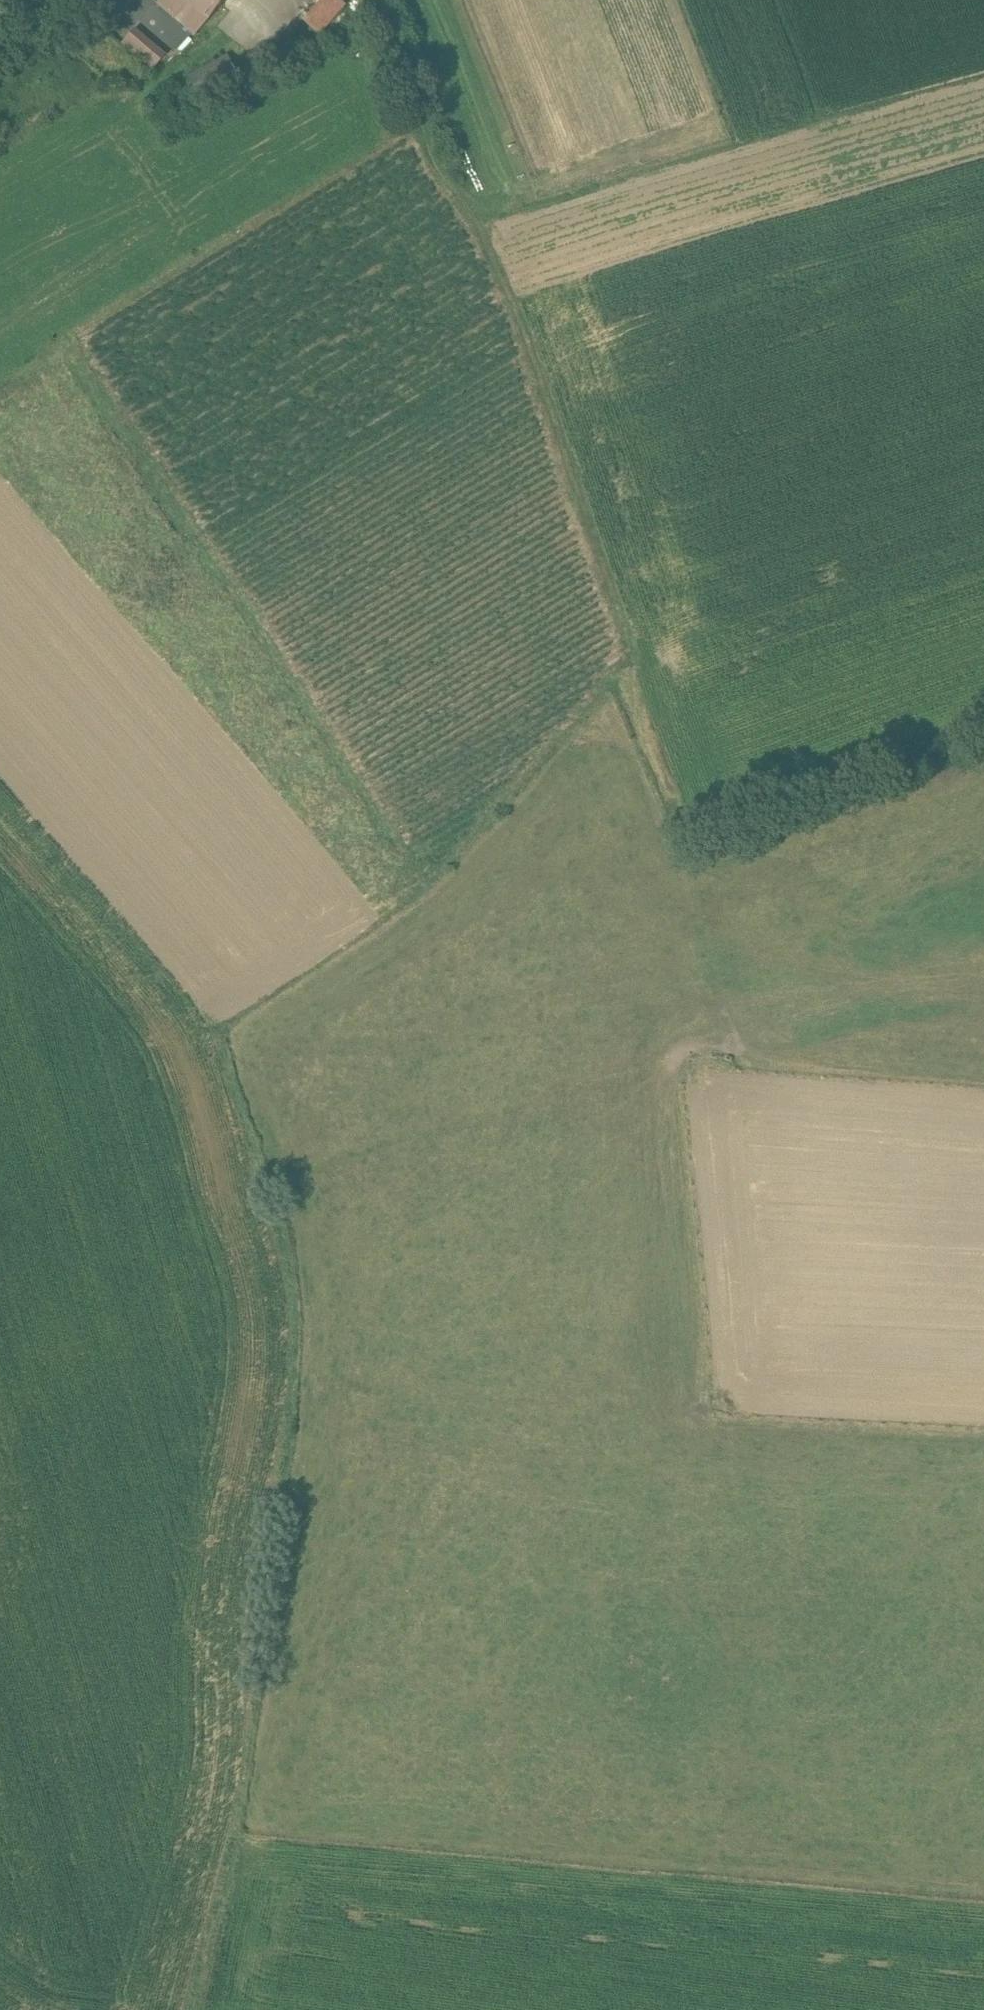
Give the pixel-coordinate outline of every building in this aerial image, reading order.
[(180,0),(156,0),(151,6),(181,31),(195,13),(180,0)] [(195,13),(206,0),(180,0),(195,13)] [(321,34),(348,3),(345,0),(319,0),(303,18),(321,34)] [(136,26),(122,42),(154,70),(168,54),(136,26)]
